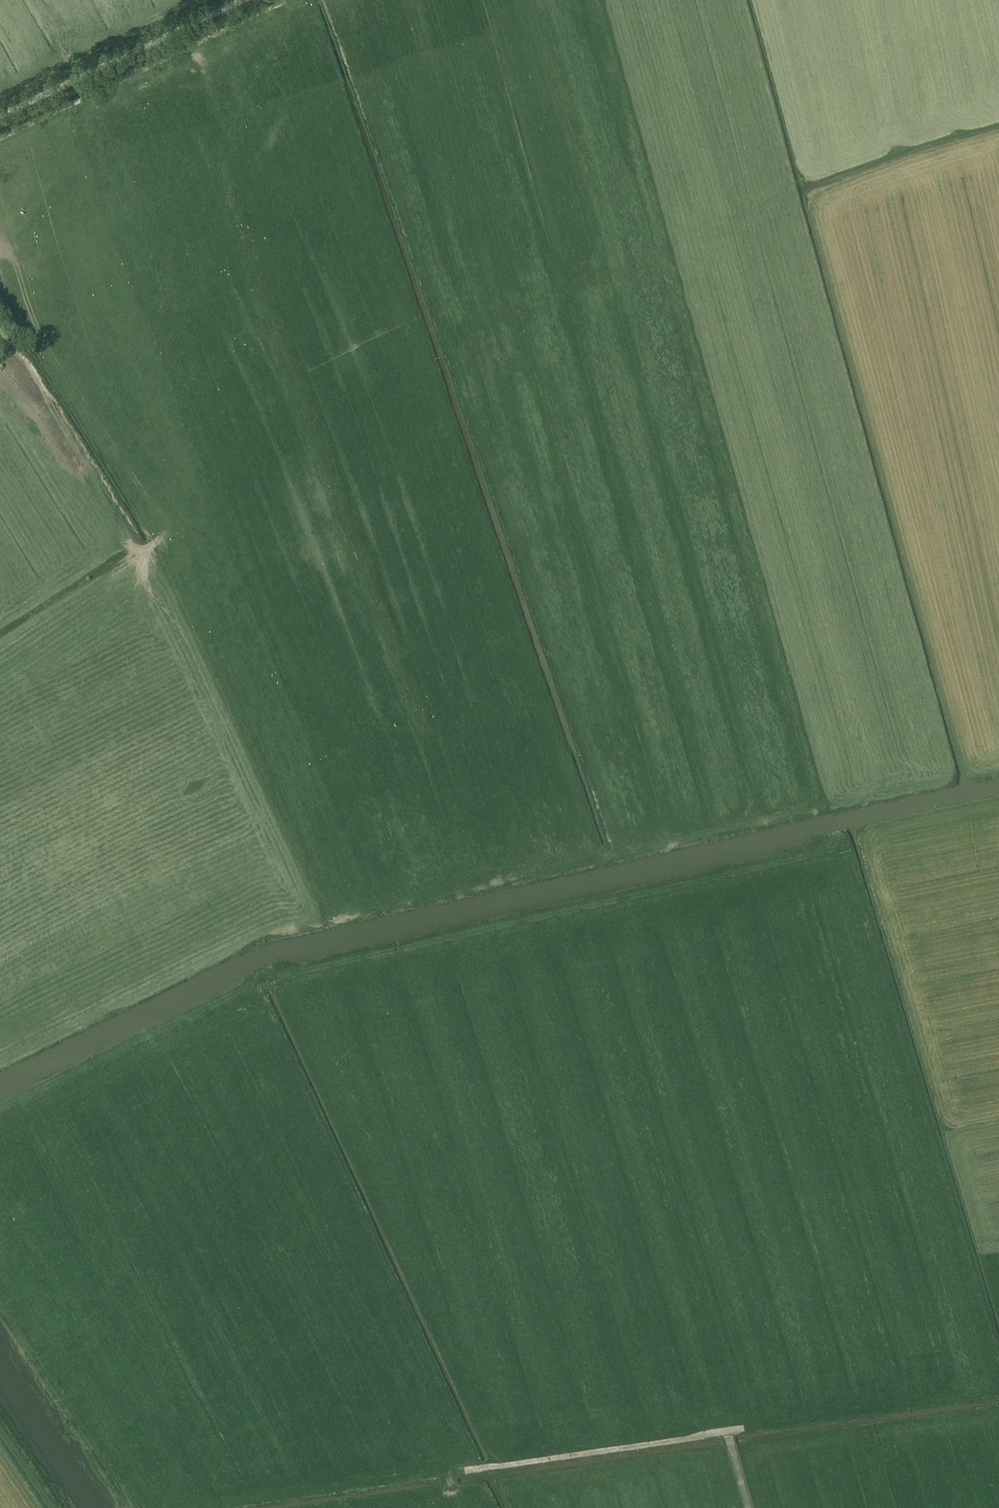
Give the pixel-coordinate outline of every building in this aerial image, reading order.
[(48,13),(40,16),(47,33),(55,30),(48,13)]
